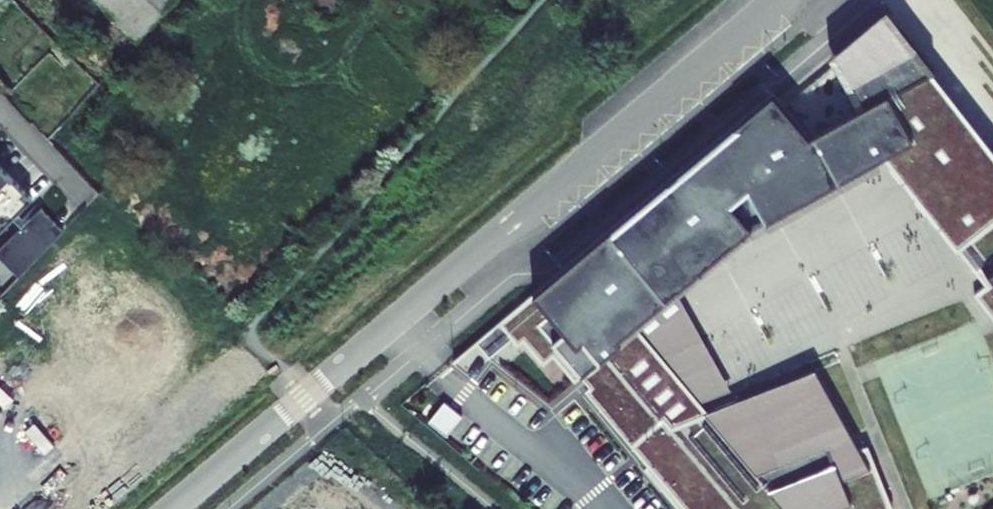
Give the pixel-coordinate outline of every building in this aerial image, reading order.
[(168,0),(93,0),(132,40),(168,0)] [(818,368),(738,399),(680,295),(745,235),(891,158),(991,278),(974,293),(992,319),(992,152),(929,76),(939,67),(892,9),(836,51),(866,108),(810,137),(778,96),(501,321),(516,344),(525,342),(543,364),(556,355),(579,378),(588,389),(690,508),(888,508),(890,508),(874,474),(818,368)] [(32,198),(0,166),(0,230),(32,198)] [(0,247),(0,258),(18,277),(63,230),(40,207),(0,247)]
